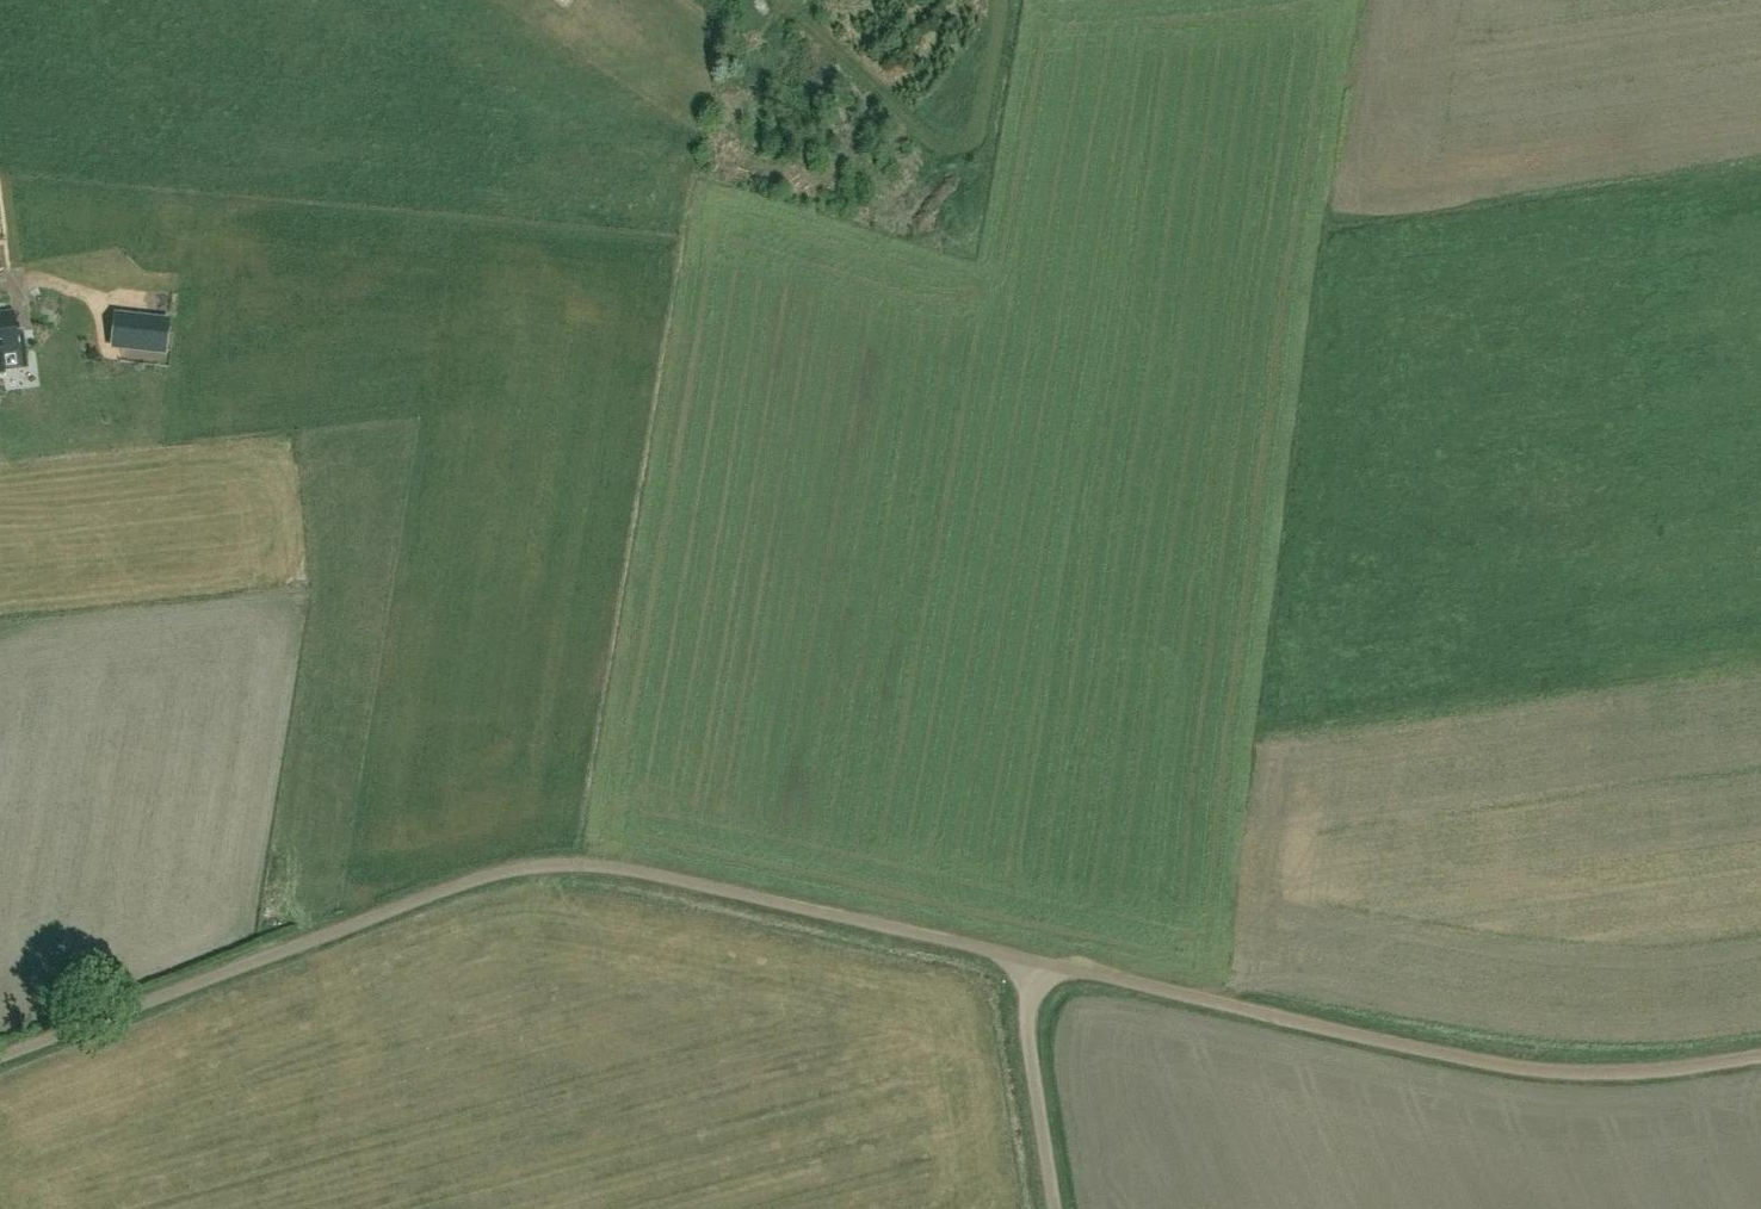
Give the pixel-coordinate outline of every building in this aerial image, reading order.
[(3,373),(1,354),(18,351),(13,313),(0,315),(0,374),(3,373)] [(125,318),(122,346),(165,351),(168,323),(125,318)]
